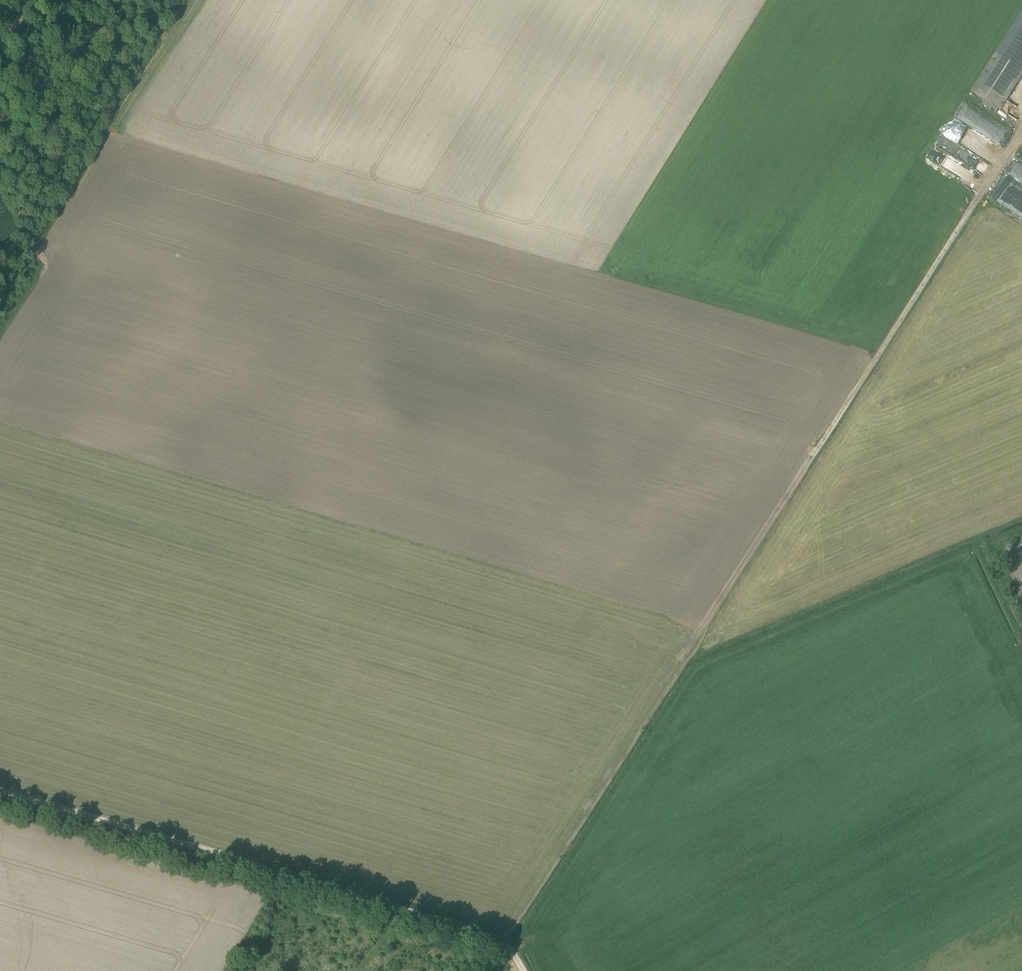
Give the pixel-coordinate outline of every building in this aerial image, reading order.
[(1000,109),(1021,74),(1021,12),(972,91),(1000,109)] [(993,139),(1002,125),(964,101),(955,115),(993,139)] [(941,134),(935,144),(950,153),(956,143),(941,134)] [(935,156),(936,157),(940,153),(934,147),(926,154),(931,160),(935,156)] [(1017,161),(1021,163),(1013,180),(1021,185),(1021,151),(1017,161)]
